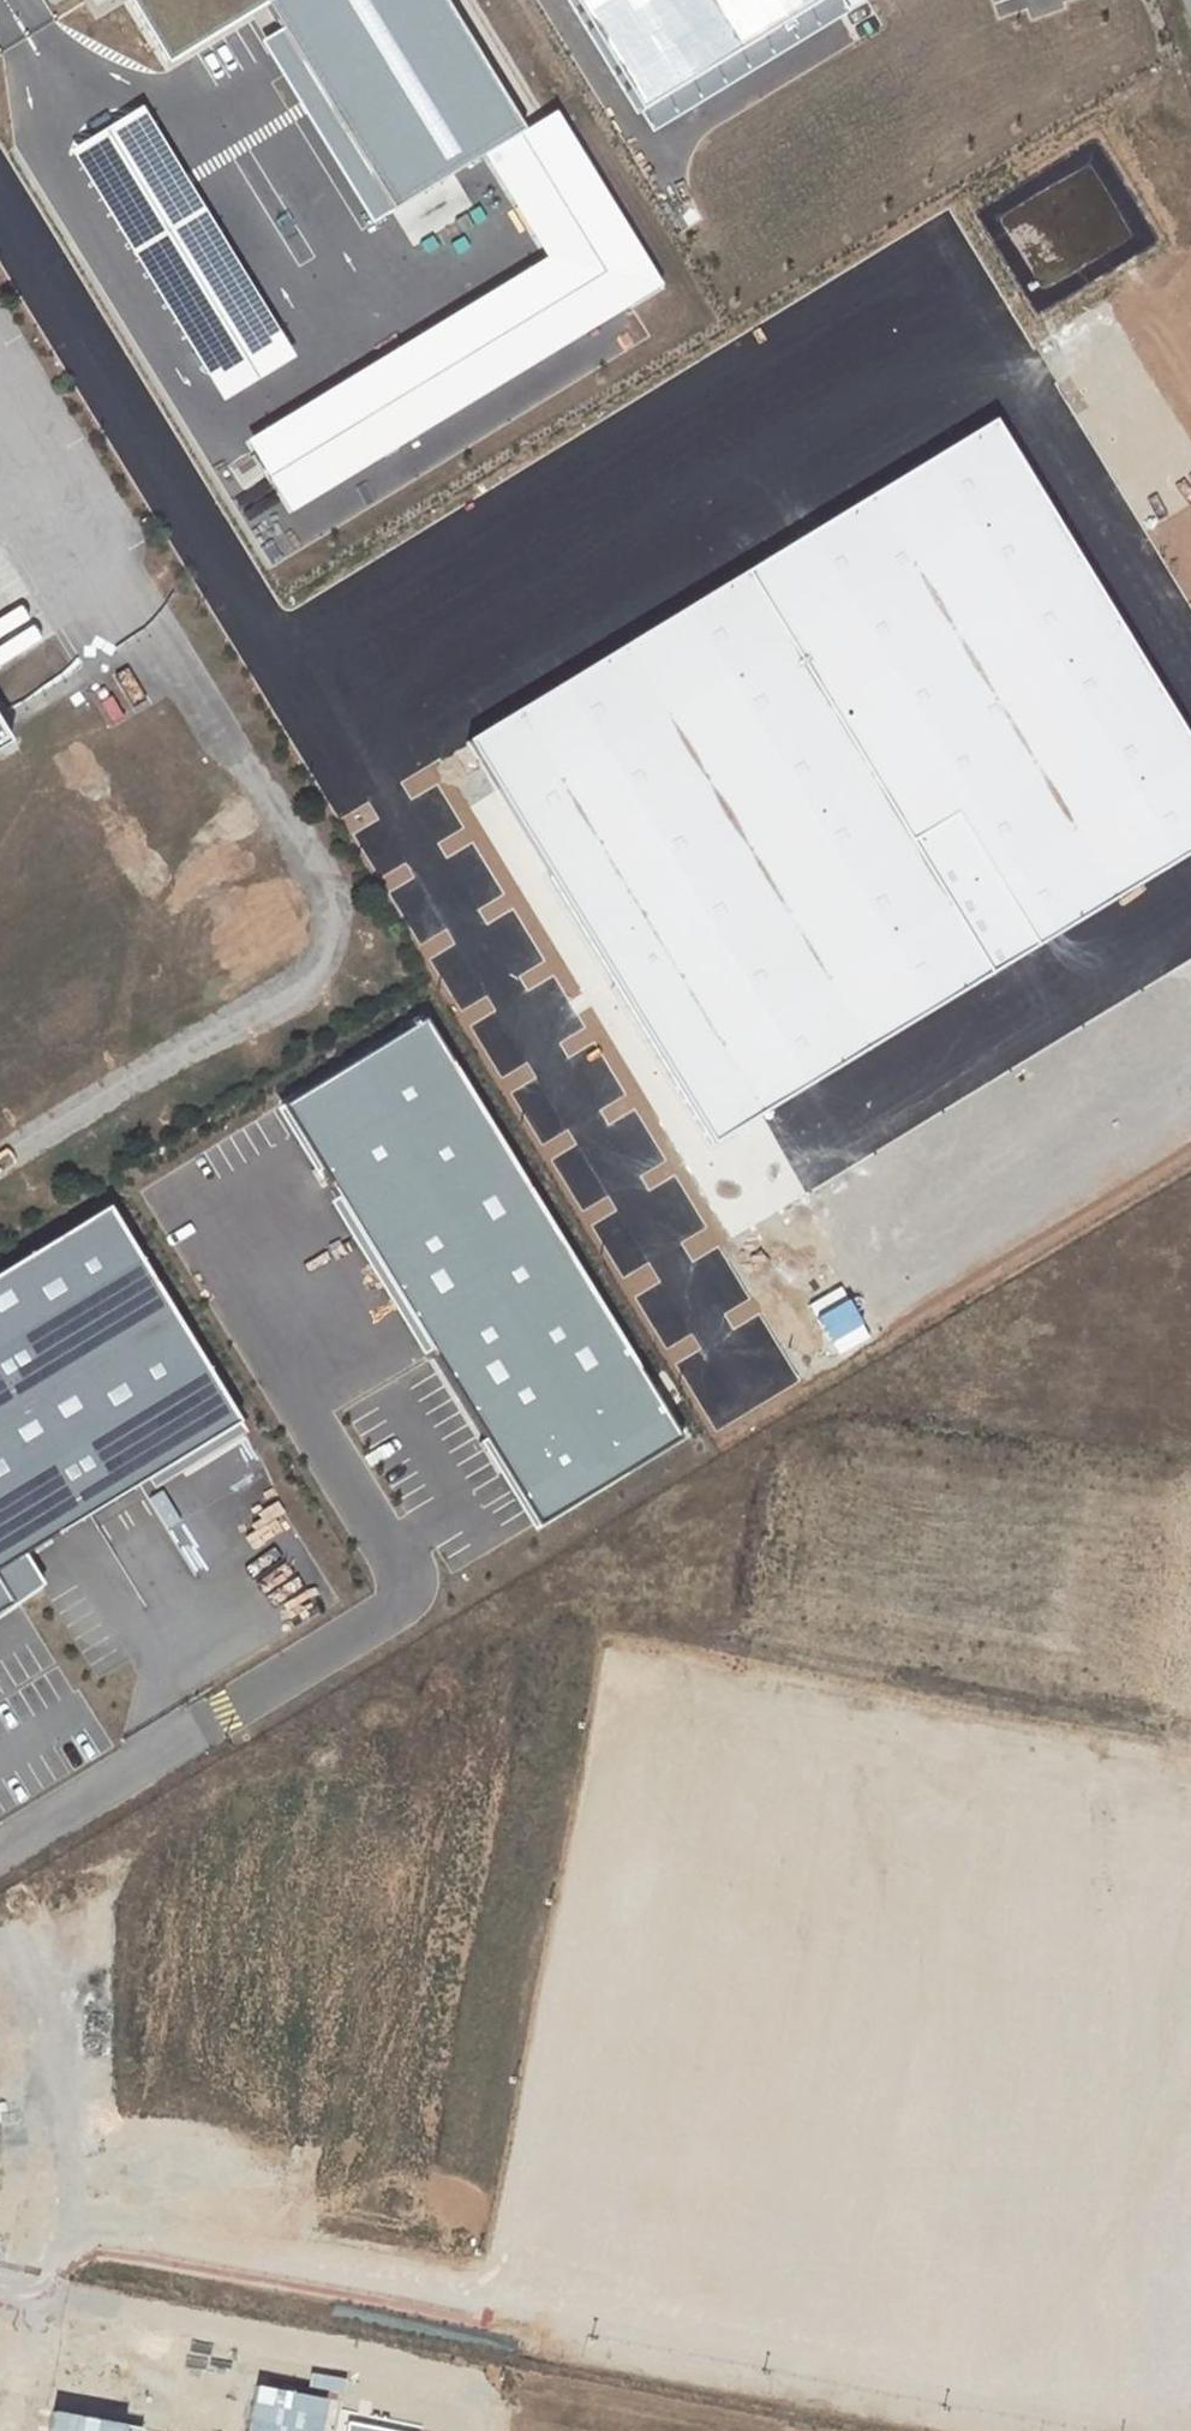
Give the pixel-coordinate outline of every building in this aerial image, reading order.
[(169,56),(263,0),(136,0),(169,56)] [(289,25),(270,36),(377,218),(485,154),(532,126),(457,0),(274,0),(289,25)] [(656,118),(837,9),(831,0),(585,0),(656,118)] [(148,104),(78,145),(227,397),(297,355),(148,104)] [(532,126),(485,154),(548,257),(253,438),(298,511),(667,285),(559,109),(532,126)] [(429,1013),(282,1102),(537,1522),(685,1433),(429,1013)] [(95,1215),(0,1272),(0,1609),(35,1588),(14,1555),(225,1426),(95,1215)] [(58,2396),(105,2404),(111,2368),(64,2360),(58,2396)] [(474,2402),(338,2377),(334,2397),(246,2381),(242,2401),(226,2398),(219,2430),(468,2430),(474,2402)]
